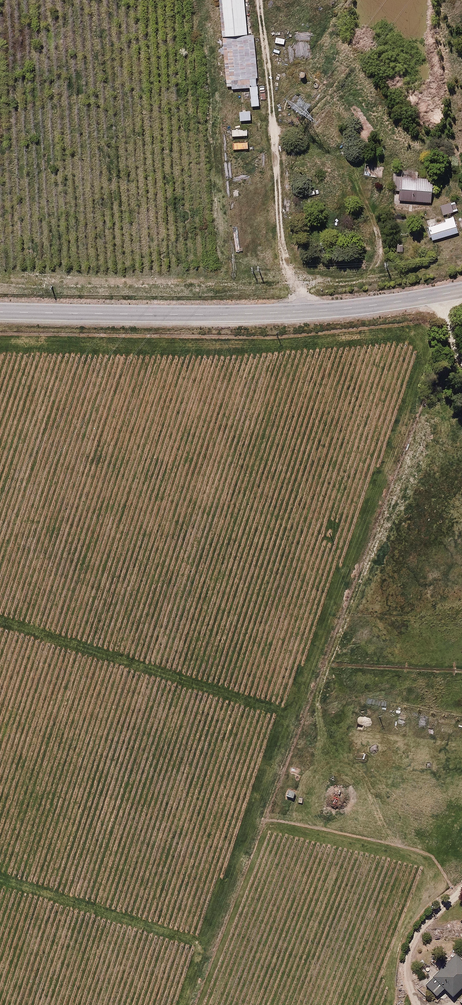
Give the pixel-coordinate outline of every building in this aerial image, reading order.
[(227,87),(232,87),(232,89),(249,88),(251,107),(260,106),(254,35),(248,35),(245,0),(219,0),(227,87)] [(432,179),(396,176),(394,191),(399,191),(399,200),(430,203),(432,179)] [(454,202),(440,206),(443,215),(457,210),(454,202)] [(454,219),(428,226),(432,240),(458,232),(454,219)] [(426,985),(437,996),(444,989),(453,996),(461,988),(461,960),(457,955),(426,985)]
